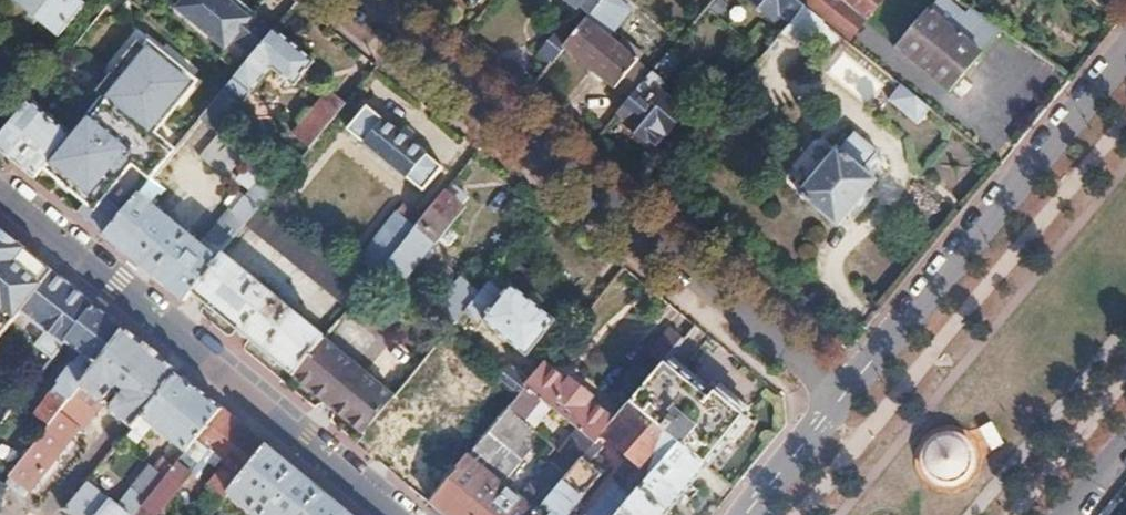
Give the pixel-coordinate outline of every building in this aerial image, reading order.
[(58,35),(84,4),(79,0),(13,0),(58,35)] [(274,28),(239,0),(181,0),(174,8),(224,49),(217,57),(238,73),(244,65),(253,54),(273,29),(274,28)] [(564,47),(628,101),(651,73),(636,61),(642,53),(622,37),(628,30),(619,22),(638,0),(602,0),(592,13),(569,41),(564,47)] [(575,7),(579,2),(592,13),(602,0),(567,0),(575,7)] [(773,22),(780,14),(791,22),(804,5),(798,0),(747,0),(773,22)] [(864,48),(878,33),(885,39),(890,32),(883,27),(891,17),(876,5),(879,0),(806,0),(864,48)] [(896,47),(949,91),(994,38),(949,0),(939,0),(930,11),(928,9),(896,47)] [(791,22),(783,31),(807,51),(821,34),(828,25),(804,5),(791,22)] [(828,25),(821,34),(837,48),(845,38),(828,25)] [(238,73),(199,121),(217,135),(271,68),(294,86),(313,62),(273,29),(253,54),(244,65),(238,73)] [(558,32),(539,53),(551,63),(564,47),(569,41),(558,32)] [(100,232),(106,237),(125,213),(109,200),(135,167),(151,181),(152,179),(176,150),(156,134),(199,82),(149,41),(145,46),(138,41),(96,92),(103,97),(88,115),(71,136),(63,146),(44,169),(88,204),(79,215),(100,232)] [(667,54),(657,66),(666,73),(676,62),(667,54)] [(628,101),(617,115),(646,140),(649,138),(655,143),(681,111),(656,90),(664,82),(652,72),(651,73),(628,101)] [(903,87),(891,101),(919,124),(931,110),(903,87)] [(328,93),(292,135),(309,149),(344,105),(328,93)] [(0,138),(0,150),(36,179),(44,169),(63,146),(71,136),(29,102),(0,138)] [(365,107),(345,132),(420,193),(440,169),(365,107)] [(836,150),(799,194),(836,225),(873,182),(860,170),(875,152),(852,133),(837,151),(836,150)] [(217,135),(197,159),(224,180),(243,156),(217,135)] [(231,211),(206,241),(223,255),(247,225),(264,204),(279,185),(267,175),(247,199),(238,191),(226,206),(231,211)] [(125,213),(106,237),(185,302),(192,293),(218,261),(149,204),(157,193),(160,195),(165,189),(152,179),(151,181),(149,183),(134,201),(125,213)] [(415,227),(386,263),(399,273),(416,252),(422,257),(464,206),(445,190),(415,227)] [(264,204),(247,225),(275,248),(293,228),(264,204)] [(365,264),(354,278),(366,288),(386,263),(415,227),(398,213),(359,260),(365,264)] [(293,228),(275,248),(349,309),(366,288),(354,278),(293,228)] [(2,337),(21,313),(53,272),(0,229),(0,339),(2,337)] [(218,261),(192,293),(294,376),(295,375),(325,339),(223,255),(218,261)] [(53,272),(21,313),(46,333),(34,346),(52,360),(66,342),(95,306),(53,272)] [(451,293),(440,307),(458,321),(467,309),(478,296),(451,274),(442,285),(451,293)] [(478,296),(467,309),(525,356),(554,321),(511,285),(504,293),(490,282),(478,296)] [(73,368),(34,416),(48,429),(59,415),(68,404),(124,330),(95,306),(66,342),(85,358),(73,368)] [(668,326),(647,351),(661,363),(665,358),(682,337),(668,326)] [(124,330),(68,404),(82,414),(90,414),(101,400),(105,402),(118,387),(123,392),(111,406),(113,411),(132,428),(177,374),(124,330)] [(325,339),(295,375),(366,434),(397,396),(325,338),(325,339)] [(661,363),(629,402),(678,442),(706,464),(748,414),(711,384),(705,391),(665,358),(661,363)] [(510,405),(506,409),(518,420),(536,398),(577,432),(558,455),(559,456),(552,464),(567,477),(596,442),(602,434),(614,420),(591,401),(593,398),(571,379),(568,382),(544,362),(529,381),(516,396),(510,405)] [(512,366),(499,382),(516,396),(529,381),(512,366)] [(132,428),(125,436),(136,445),(152,426),(185,453),(221,410),(177,374),(132,428)] [(499,382),(492,390),(510,405),(516,396),(499,382)] [(366,434),(358,443),(379,460),(404,428),(423,406),(402,390),(397,396),(366,434)] [(417,439),(392,471),(430,502),(468,456),(506,409),(510,405),(492,390),(462,427),(464,429),(448,447),(430,432),(423,432),(417,439)] [(638,490),(678,442),(629,402),(614,420),(602,434),(634,461),(589,514),(617,514),(638,490)] [(506,409),(468,456),(503,485),(524,459),(514,452),(532,431),(518,420),(506,409)] [(215,508),(227,494),(266,447),(221,410),(185,453),(174,466),(158,484),(146,499),(141,504),(155,514),(158,514),(209,453),(227,468),(211,488),(216,493),(198,514),(210,514),(215,508)] [(48,429),(9,482),(13,489),(24,498),(30,491),(32,492),(78,431),(59,415),(48,429)] [(954,427),(921,451),(949,489),(982,465),(954,427)] [(536,514),(567,514),(596,481),(601,485),(619,462),(596,442),(567,477),(560,485),(537,513),(536,514)] [(678,442),(638,490),(666,513),(706,465),(706,464),(678,442)] [(227,494),(253,514),(349,514),(266,447),(227,494)] [(430,502),(446,514),(536,514),(537,513),(503,485),(468,456),(430,502)] [(163,458),(148,476),(158,484),(174,466),(163,458)] [(552,464),(545,473),(560,485),(567,477),(552,464)] [(65,510),(75,514),(132,514),(135,512),(141,504),(146,499),(132,487),(117,504),(88,481),(65,510)] [(617,514),(664,514),(665,514),(666,513),(638,490),(617,514)]
